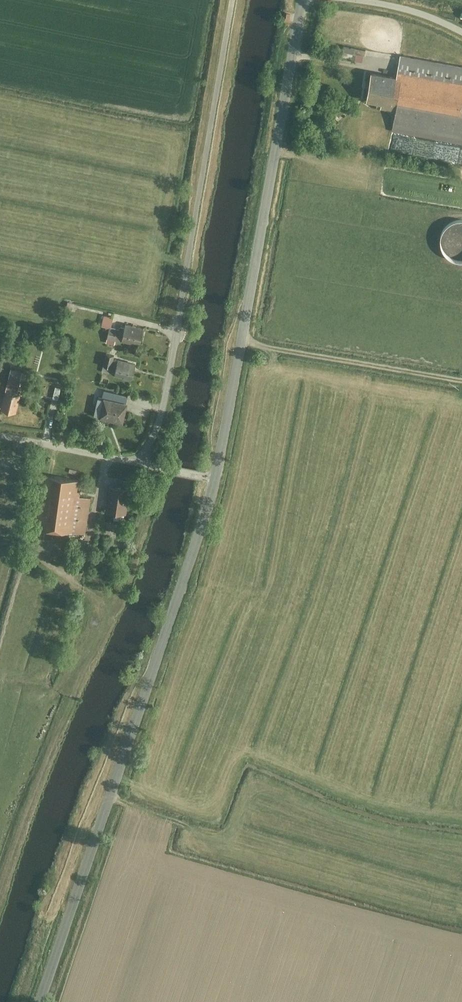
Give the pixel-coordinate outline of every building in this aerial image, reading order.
[(364,49),(342,44),(341,50),(355,53),(354,59),(362,60),(364,49)] [(461,110),(461,66),(399,54),(395,74),(371,70),(366,98),(379,101),(379,105),(394,108),(396,98),(461,110)] [(390,129),(461,142),(461,110),(396,98),(394,108),(390,129)] [(450,143),(449,150),(447,149),(445,160),(461,163),(461,145),(450,143)] [(102,314),(100,324),(109,326),(111,316),(102,314)] [(122,329),(120,340),(138,344),(142,327),(123,324),(122,329)] [(120,340),(122,329),(109,326),(107,337),(120,340)] [(113,355),(104,353),(101,365),(110,367),(113,355)] [(113,375),(131,379),(135,363),(117,359),(113,375)] [(9,369),(4,390),(16,392),(19,377),(28,379),(29,373),(9,369)] [(103,397),(125,401),(126,395),(96,388),(95,395),(103,397)] [(3,390),(0,404),(0,409),(15,412),(19,393),(16,392),(4,390),(3,390)] [(125,401),(103,397),(98,417),(122,423),(127,402),(125,401)] [(78,478),(44,474),(37,527),(84,533),(89,496),(78,495),(79,491),(76,490),(78,478)] [(130,488),(107,486),(104,510),(126,513),(130,488)]
